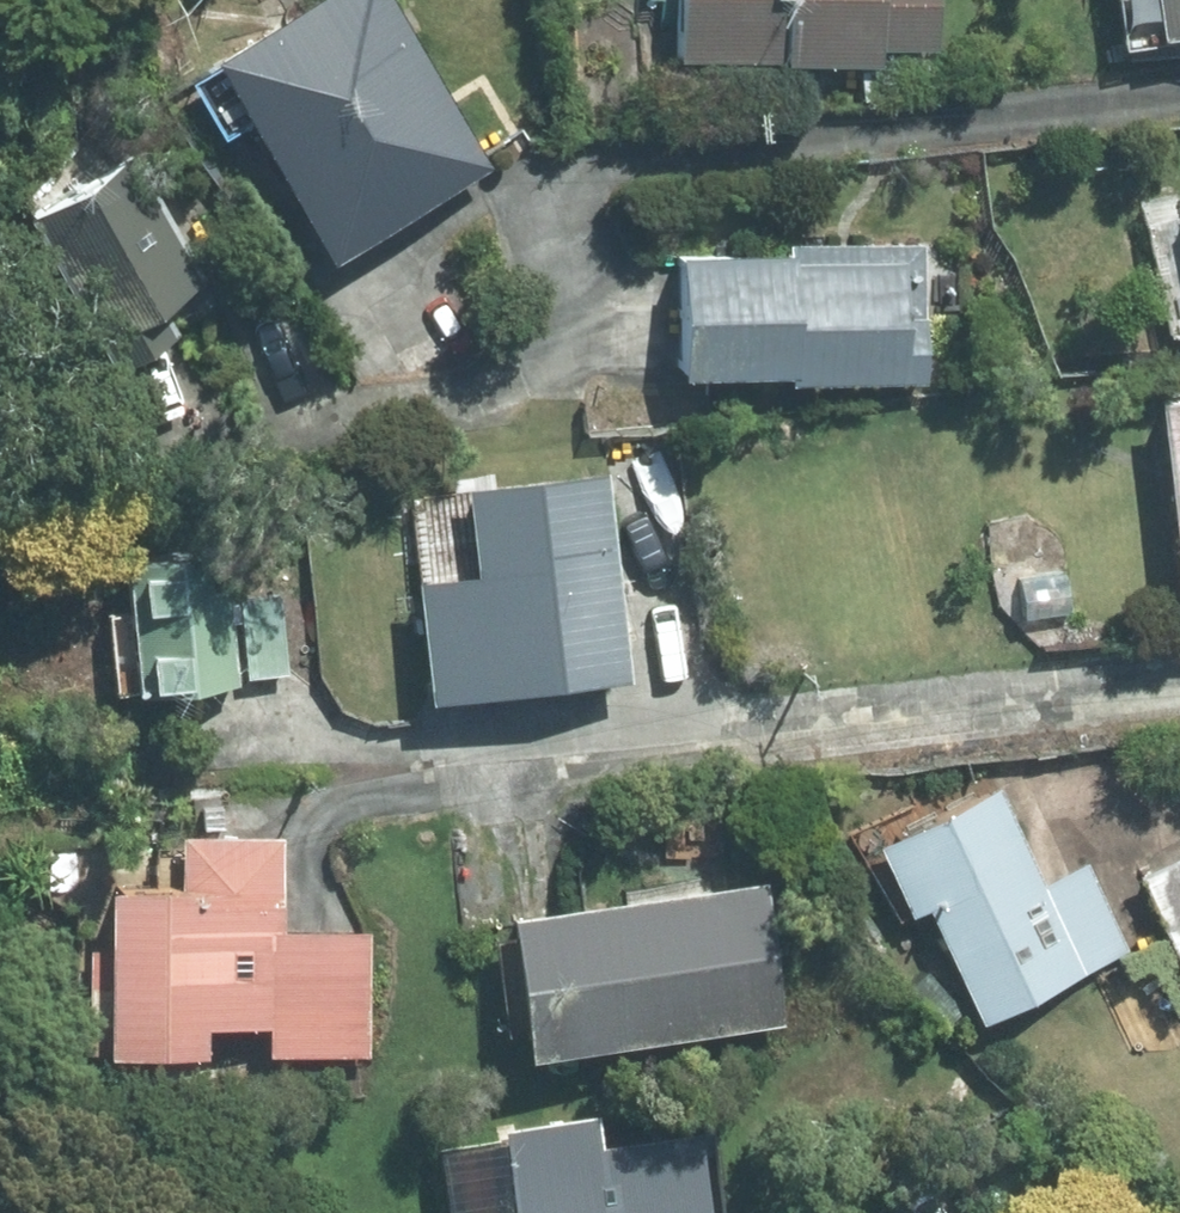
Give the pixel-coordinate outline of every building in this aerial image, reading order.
[(397,0),(318,0),(219,58),(333,256),(493,164),(397,0)] [(936,0),(680,0),(678,68),(879,72),(880,52),(935,53),(936,0)] [(1111,9),(1179,23),(1179,0),(1114,0),(1111,9)] [(209,284),(133,154),(31,214),(130,384),(189,349),(166,310),(209,284)] [(677,250),(677,374),(780,372),(780,379),(895,376),(893,254),(782,256),(781,249),(677,250)] [(1161,399),(1179,552),(1179,396),(1161,399)] [(432,704),(623,682),(601,473),(464,487),(473,574),(418,580),(432,704)] [(119,702),(238,690),(227,555),(107,567),(119,702)] [(284,597),(239,601),(247,681),(291,676),(284,597)] [(963,1019),(1127,950),(1089,861),(1033,884),(992,788),(865,843),(908,941),(926,932),(963,1019)] [(70,879),(67,1044),(173,1047),(174,1021),(251,1022),(249,1049),(360,1053),(362,929),(273,925),(274,835),(166,833),(165,883),(70,879)] [(498,1046),(767,1019),(752,879),(484,908),(498,1046)] [(1146,915),(1179,995),(1179,900),(1146,915)] [(695,1131),(592,1143),(588,1113),(485,1126),(487,1138),(421,1146),(428,1212),(704,1212),(695,1131)]
